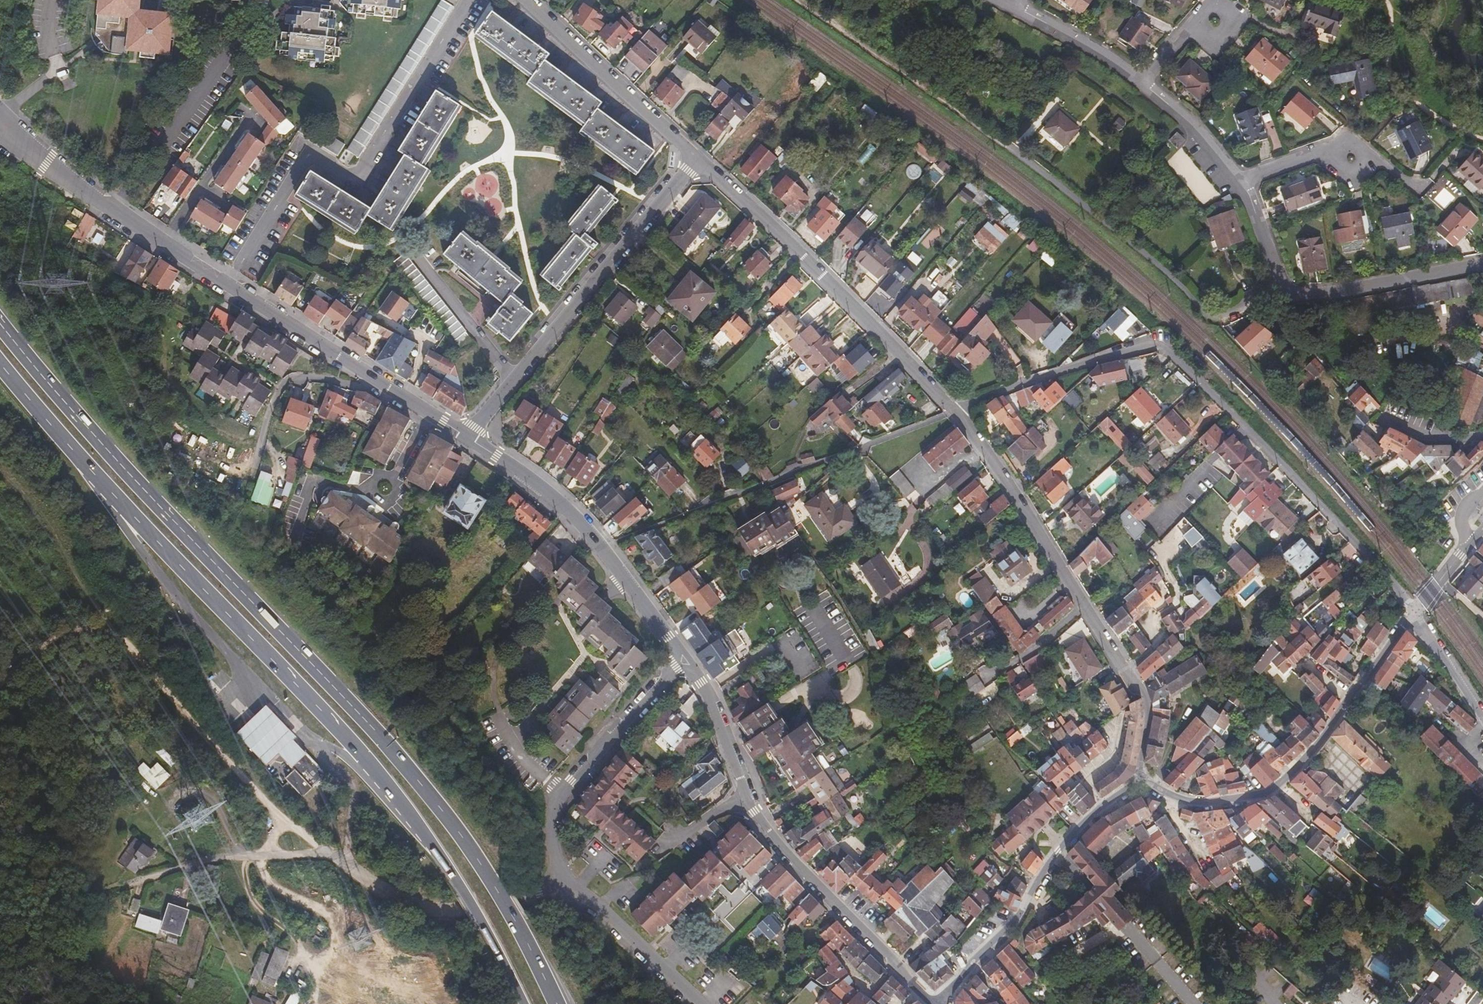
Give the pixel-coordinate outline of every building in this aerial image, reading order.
[(96,33),(111,51),(115,52),(127,53),(127,49),(140,50),(140,56),(151,57),(155,57),(156,51),(169,52),(173,20),(173,13),(140,8),(140,0),(99,0),(96,33)] [(249,2),(258,3),(258,8),(267,8),(267,4),(271,4),(271,0),(249,0),(249,2)] [(452,6),(442,0),(441,0),(346,148),(358,155),(452,6)] [(399,9),(399,0),(351,0),(350,5),(352,5),(352,13),(355,13),(355,17),(364,18),(364,15),(382,16),(381,20),(391,21),(391,17),(395,17),(395,9),(399,9)] [(1083,12),(1091,0),(1066,0),(1083,12)] [(1315,4),(1308,20),(1316,25),(1318,22),(1324,8),(1315,4)] [(287,55),(287,58),(323,62),(323,59),(333,60),(333,56),(338,56),(339,48),(335,47),(335,38),(332,38),(334,20),(332,20),(332,12),(329,11),(329,6),(320,5),(319,9),(292,7),(292,16),(285,16),(284,24),(291,25),(291,34),(280,33),(279,41),(275,41),(274,50),(278,51),(278,54),(287,55)] [(600,18),(583,5),(573,20),(590,32),(595,27),(598,29),(602,25),(598,22),(600,18)] [(1324,8),(1318,22),(1316,25),(1328,30),(1327,34),(1337,38),(1346,17),(1324,8)] [(557,108),(581,126),(577,132),(634,175),(652,151),(595,107),(598,102),(542,59),(547,53),(491,11),(473,35),(529,77),(524,83),(557,108)] [(1152,28),(1134,16),(1121,36),(1139,48),(1152,28)] [(716,36),(697,20),(683,36),(702,53),(716,36)] [(599,33),(613,46),(627,31),(616,21),(614,23),(610,27),(607,24),(599,33)] [(647,30),(625,55),(644,72),(666,46),(647,30)] [(1276,75),(1288,61),(1264,41),(1260,45),(1257,42),(1254,41),(1251,45),(1253,48),(1246,56),(1264,72),(1267,68),(1276,75)] [(1189,59),(1176,76),(1192,89),(1190,90),(1200,99),(1216,80),(1189,59)] [(1368,60),(1330,68),(1333,83),(1355,79),(1358,94),(1355,94),(1356,99),(1375,95),(1368,60)] [(678,62),(666,76),(666,79),(653,92),(670,107),(684,91),(670,79),(676,72),(683,79),(690,70),(678,62)] [(1267,68),(1264,72),(1273,79),(1276,75),(1267,68)] [(818,71),(807,84),(815,91),(827,78),(818,71)] [(266,122),(255,137),(247,133),(213,182),(230,193),(264,143),(267,145),(275,132),(272,128),(283,118),(254,86),(243,95),(266,122)] [(424,166),(459,109),(461,105),(435,89),(420,113),(398,149),(404,154),(371,205),(312,168),(296,194),(355,232),(366,214),(392,230),(430,170),(424,166)] [(1297,90),(1283,107),(1305,125),(1318,108),(1297,90)] [(722,91),(712,104),(721,112),(732,98),(728,95),(722,91)] [(717,116),(705,129),(716,138),(728,124),(727,122),(735,112),(743,119),(753,107),(737,93),(732,98),(721,112),(717,116)] [(858,114),(869,122),(875,113),(864,105),(858,114)] [(1255,108),(1235,115),(1246,144),(1266,137),(1255,108)] [(1074,132),(1055,115),(1041,130),(1061,148),(1074,132)] [(307,117),(300,127),(300,128),(339,152),(345,141),(307,117)] [(228,131),(233,123),(227,119),(222,127),(228,131)] [(1417,120),(1398,129),(1411,157),(1430,147),(1417,120)] [(1183,138),(1176,131),(1169,140),(1177,147),(1183,138)] [(728,138),(718,148),(728,157),(737,146),(728,138)] [(776,158),(761,145),(740,169),(752,180),(763,168),(766,170),(770,166),(776,158)] [(785,148),(770,166),(774,170),(790,152),(785,148)] [(1472,152),(1459,168),(1482,188),(1482,186),(1482,162),(1472,152)] [(185,175),(172,165),(160,181),(184,198),(195,182),(185,175)] [(187,172),(185,175),(195,182),(197,179),(187,172)] [(783,178),(773,190),(782,198),(792,185),(783,178)] [(1314,178),(1281,189),(1288,209),(1320,197),(1314,178)] [(572,233),(539,275),(558,291),(560,288),(559,286),(590,248),(592,248),(595,244),(586,236),(613,202),(615,203),(617,200),(598,185),(565,227),(572,233)] [(792,185),(782,198),(788,204),(785,207),(795,215),(807,200),(799,192),(799,191),(792,185)] [(705,196),(668,237),(683,251),(720,210),(705,196)] [(1233,198),(1225,202),(1228,207),(1236,203),(1233,198)] [(200,199),(189,216),(196,221),(208,229),(215,232),(222,223),(234,230),(244,212),(232,204),(224,215),(200,199)] [(822,210),(821,209),(811,221),(807,226),(822,240),(837,223),(841,217),(836,212),(837,211),(837,207),(833,204),(828,204),(825,206),(822,210)] [(821,209),(816,205),(806,216),(811,221),(821,209)] [(1474,219),(1460,205),(1434,231),(1449,245),(1474,219)] [(1339,240),(1363,236),(1358,209),(1337,213),(1340,226),(1337,227),(1339,240)] [(1407,210),(1378,216),(1383,238),(1394,236),(1396,245),(1408,243),(1406,233),(1412,232),(1407,210)] [(1242,245),(1242,243),(1245,242),(1236,215),(1212,223),(1219,242),(1226,239),(1230,250),(1242,245)] [(851,218),(835,237),(848,248),(865,229),(851,218)] [(746,220),(729,239),(733,243),(738,247),(755,229),(746,220)] [(208,229),(196,221),(194,223),(206,232),(208,229)] [(486,321),(507,339),(530,311),(509,294),(522,279),(463,229),(444,252),(502,303),(490,316),(487,315),(485,319),(486,321)] [(1317,237),(1297,240),(1303,271),(1322,267),(1317,237)] [(727,248),(733,243),(729,239),(723,245),(727,248)] [(1219,242),(1223,252),(1230,250),(1226,239),(1219,242)] [(891,260),(870,242),(856,259),(876,277),(891,260)] [(138,245),(120,275),(133,282),(151,253),(138,245)] [(760,247),(742,266),(756,280),(770,265),(764,260),(769,255),(760,247)] [(405,250),(398,255),(457,334),(464,329),(405,250)] [(916,268),(903,256),(878,286),(890,297),(901,285),(898,283),(903,277),(906,279),(916,268)] [(159,258),(147,279),(164,290),(177,270),(159,258)] [(714,293),(690,272),(669,296),(680,305),(677,309),(690,320),(714,293)] [(1352,298),(1358,329),(1418,319),(1415,303),(1472,291),(1469,276),(1411,286),(1352,298)] [(791,277),(769,300),(779,309),(781,306),(801,287),(791,277)] [(284,278),(273,295),(282,301),(284,299),(291,304),(302,288),(297,284),(295,286),(284,278)] [(396,322),(408,303),(388,290),(376,309),(396,322)] [(635,306),(619,293),(604,310),(620,324),(635,306)] [(313,295),(300,314),(307,318),(308,317),(312,312),(321,316),(328,305),(313,295)] [(335,330),(338,324),(350,310),(333,298),(328,305),(321,316),(331,321),(328,325),(335,330)] [(754,313),(773,332),(774,331),(787,343),(788,343),(805,327),(798,320),(796,321),(793,317),(791,319),(787,316),(789,314),(781,306),(779,309),(769,300),(768,299),(754,313)] [(929,315),(910,299),(898,313),(917,329),(929,315)] [(1049,322),(1027,302),(1014,317),(1017,321),(1015,324),(1025,334),(1026,333),(1032,339),(1049,322)] [(1136,319),(1121,304),(1103,322),(1122,341),(1129,335),(1126,331),(1136,319)] [(643,312),(654,321),(659,316),(648,306),(643,312)] [(1481,307),(1479,306),(1471,317),(1482,324),(1482,309),(1481,307)] [(240,310),(236,317),(217,307),(208,322),(227,333),(228,330),(239,337),(231,352),(277,381),(299,347),(240,310)] [(720,331),(734,316),(729,311),(715,326),(720,331)] [(317,322),(321,316),(312,312),(308,317),(317,322)] [(964,313),(957,320),(966,327),(972,320),(964,313)] [(977,313),(972,320),(966,327),(969,332),(985,341),(995,328),(984,314),(977,313)] [(362,315),(353,330),(373,342),(380,330),(383,325),(362,315)] [(734,316),(720,331),(723,334),(734,344),(748,329),(734,316)] [(935,347),(950,329),(935,317),(920,333),(935,347)] [(205,321),(197,333),(191,329),(182,342),(201,354),(188,375),(202,383),(200,387),(213,395),(216,390),(229,398),(233,393),(245,401),(242,406),(255,414),(270,391),(257,382),(260,378),(247,370),(244,374),(231,366),(225,375),(212,367),(218,357),(205,348),(210,341),(216,345),(224,333),(205,321)] [(1071,332),(1058,321),(1040,342),(1053,353),(1071,332)] [(332,334),(345,343),(353,331),(338,324),(335,330),(332,334)] [(383,325),(380,330),(391,336),(394,331),(383,325)] [(788,343),(800,355),(819,338),(808,325),(805,327),(788,343)] [(716,342),(723,334),(720,331),(715,326),(707,333),(716,342)] [(950,329),(935,347),(943,354),(960,333),(953,326),(950,329)] [(345,343),(365,355),(373,342),(353,330),(353,331),(345,343)] [(391,336),(375,361),(395,374),(402,364),(415,342),(394,331),(391,336)] [(660,332),(645,347),(669,372),(685,356),(660,332)] [(969,332),(949,354),(952,357),(959,362),(963,359),(971,365),(975,362),(977,364),(987,352),(982,348),(977,343),(979,341),(969,332)] [(799,356),(817,376),(837,358),(828,348),(832,344),(823,334),(819,338),(800,355),(799,356)] [(1441,403),(1451,407),(1446,423),(1467,431),(1473,415),(1482,387),(1482,353),(1476,348),(1462,343),(1441,403)] [(846,359),(859,373),(873,360),(860,347),(846,359)] [(428,348),(423,360),(432,366),(446,373),(454,362),(428,348)] [(1141,369),(1138,355),(1099,365),(1090,374),(1099,386),(1125,379),(1124,373),(1141,369)] [(1303,368),(1313,379),(1323,370),(1312,359),(1303,368)] [(456,371),(454,362),(446,373),(442,383),(462,396),(456,371)] [(412,371),(402,364),(395,374),(406,381),(412,371)] [(904,377),(896,369),(878,384),(867,393),(863,397),(870,406),(861,414),(872,428),(880,421),(883,424),(890,417),(876,401),(887,392),(890,396),(898,389),(895,385),(904,377)] [(1300,370),(1295,376),(1305,387),(1310,381),(1300,370)] [(418,388),(460,415),(462,412),(466,411),(462,396),(442,383),(427,374),(418,388)] [(873,379),(848,399),(853,405),(863,397),(867,393),(878,384),(873,379)] [(1027,388),(1035,398),(1047,413),(1067,395),(1056,383),(1044,393),(1037,385),(1027,388)] [(1138,417),(1145,424),(1160,410),(1139,387),(1124,402),(1138,417)] [(1473,415),(1482,419),(1482,387),(1473,415)] [(337,410),(350,417),(355,408),(348,404),(346,400),(327,388),(318,411),(319,413),(327,417),(330,416),(333,411),(337,410)] [(1023,390),(1028,403),(1035,398),(1027,388),(1023,390)] [(1349,398),(1357,407),(1360,411),(1370,402),(1377,409),(1379,407),(1361,388),(1349,398)] [(349,398),(374,413),(381,401),(366,392),(354,389),(349,398)] [(839,390),(811,415),(814,418),(843,394),(839,390)] [(1016,393),(1021,406),(1028,403),(1023,390),(1016,393)] [(843,394),(814,418),(818,423),(829,413),(836,420),(841,416),(853,405),(848,399),(843,394)] [(595,409),(602,413),(603,411),(611,399),(604,395),(595,409)] [(313,403),(295,396),(287,418),(305,425),(313,403)] [(987,406),(999,423),(1001,422),(1008,430),(1018,422),(1008,408),(1005,410),(997,400),(987,406)] [(523,401),(515,414),(522,419),(520,422),(528,427),(539,412),(523,401)] [(389,406),(363,453),(364,454),(366,452),(385,466),(394,449),(391,447),(397,436),(401,438),(411,420),(389,406)] [(1351,419),(1360,429),(1369,421),(1360,411),(1357,407),(1352,412),(1355,416),(1351,419)] [(715,408),(705,417),(709,422),(720,413),(715,408)] [(362,410),(355,420),(363,426),(365,427),(372,416),(362,410)] [(1173,410),(1158,424),(1175,443),(1179,440),(1181,442),(1186,438),(1183,435),(1190,428),(1173,410)] [(536,425),(535,426),(552,437),(559,425),(543,414),(536,425)] [(836,420),(833,423),(843,433),(852,425),(841,416),(836,420)] [(1107,417),(1099,424),(1105,431),(1108,428),(1127,449),(1133,444),(1107,417)] [(1145,424),(1138,417),(1133,422),(1138,427),(1141,427),(1145,424)] [(597,420),(589,432),(594,435),(601,425),(597,420)] [(526,436),(547,450),(555,439),(552,437),(535,426),(536,425),(534,424),(526,436)] [(1216,424),(1201,439),(1214,452),(1216,451),(1229,438),(1216,424)] [(1030,428),(1010,447),(1007,449),(1020,464),(1032,453),(1034,456),(1044,447),(1037,441),(1040,439),(1030,428)] [(1388,428),(1379,441),(1381,443),(1379,447),(1384,451),(1387,453),(1391,449),(1401,454),(1410,439),(1388,428)] [(957,429),(926,455),(939,470),(969,444),(957,429)] [(1353,443),(1374,462),(1384,451),(1379,447),(1381,443),(1379,441),(1377,444),(1363,431),(1353,443)] [(302,461),(309,464),(319,436),(312,434),(307,444),(302,461)] [(426,455),(420,466),(416,464),(407,480),(429,490),(435,480),(450,452),(453,446),(435,434),(433,437),(431,436),(422,452),(426,455)] [(1216,451),(1236,473),(1233,481),(1241,490),(1242,490),(1249,498),(1259,487),(1265,481),(1271,475),(1233,434),(1229,438),(1216,451)] [(690,447),(693,451),(706,441),(701,436),(690,447)] [(721,452),(708,438),(706,441),(693,451),(693,452),(705,465),(721,452)] [(556,439),(545,457),(560,467),(571,450),(556,439)] [(1135,444),(1145,454),(1150,449),(1140,439),(1135,444)] [(1399,456),(1413,468),(1422,459),(1436,473),(1445,464),(1455,455),(1452,447),(1428,446),(1425,447),(1410,439),(1401,454),(1399,456)] [(1004,440),(996,447),(1001,455),(1007,449),(1010,447),(1004,440)] [(1470,451),(1465,457),(1473,465),(1482,456),(1482,442),(1481,441),(1470,451)] [(300,447),(297,455),(302,457),(306,444),(303,442),(300,447)] [(624,450),(620,454),(628,463),(632,459),(624,450)] [(1455,455),(1445,464),(1458,478),(1473,465),(1465,457),(1460,451),(1455,455)] [(450,452),(435,480),(446,486),(461,458),(450,452)] [(576,453),(564,472),(585,485),(596,467),(576,453)] [(814,461),(811,453),(809,453),(798,456),(801,464),(814,461)] [(290,460),(291,465),(298,468),(299,467),(302,457),(297,455),(292,454),(290,460)] [(684,479),(661,454),(644,469),(667,495),(684,479)] [(1065,456),(1050,469),(1054,474),(1056,473),(1069,461),(1065,456)] [(1130,464),(1140,475),(1147,469),(1137,458),(1130,464)] [(628,463),(639,474),(643,471),(632,459),(628,463)] [(746,470),(738,463),(732,470),(739,476),(746,470)] [(291,465),(287,477),(289,478),(294,479),(298,468),(291,465)] [(760,465),(750,469),(751,471),(760,482),(771,478),(760,465)] [(262,468),(253,494),(267,500),(273,483),(271,482),(273,472),(262,468)] [(946,483),(926,499),(934,509),(954,493),(953,491),(973,475),(966,468),(947,484),(946,483)] [(1050,469),(1038,480),(1043,486),(1042,487),(1055,502),(1070,488),(1056,473),(1054,474),(1050,469)] [(890,478),(899,490),(909,504),(918,497),(898,472),(890,478)] [(289,478),(284,492),(286,493),(288,494),(294,479),(289,478)] [(776,490),(781,501),(778,503),(781,508),(785,513),(794,506),(788,498),(802,492),(797,481),(776,490)] [(1259,487),(1249,498),(1254,504),(1245,513),(1255,524),(1264,514),(1263,512),(1276,499),(1278,500),(1283,495),(1273,485),(1271,487),(1265,481),(1259,487)] [(977,482),(958,497),(971,512),(976,508),(985,501),(989,497),(977,482)] [(589,497),(604,515),(610,511),(612,513),(623,504),(606,484),(589,497)] [(459,486),(443,512),(466,526),(482,500),(459,486)] [(893,495),(903,509),(910,504),(909,504),(899,490),(893,495)] [(1241,490),(1230,503),(1236,509),(1249,498),(1242,490),(1241,490)] [(423,507),(428,510),(437,496),(431,493),(423,507)] [(505,504),(513,512),(511,515),(531,532),(522,542),(525,545),(527,547),(549,523),(513,494),(505,504)] [(1078,494),(1063,509),(1069,515),(1076,523),(1078,521),(1087,531),(1103,515),(1094,505),(1091,508),(1078,494)] [(1154,509),(1141,495),(1126,509),(1137,521),(1154,509)] [(334,496),(321,514),(333,523),(331,526),(342,534),(341,535),(366,552),(367,550),(388,565),(402,539),(394,533),(392,535),(388,532),(389,530),(383,526),(380,531),(374,527),(377,522),(371,518),(369,519),(365,517),(366,514),(360,510),(356,515),(350,511),(353,506),(347,502),(345,504),(334,496)] [(627,527),(645,510),(633,496),(610,517),(619,527),(623,523),(627,527)] [(983,515),(981,517),(987,525),(1010,505),(1004,496),(991,507),(986,502),(978,509),(983,515)] [(1276,499),(1263,512),(1264,514),(1255,524),(1255,525),(1258,523),(1263,527),(1271,520),(1284,536),(1287,534),(1290,537),(1295,533),(1304,524),(1300,520),(1297,524),(1288,514),(1289,513),(1278,500),(1276,499)] [(986,502),(985,501),(976,508),(978,509),(986,502)] [(832,502),(816,513),(839,549),(865,532),(858,521),(848,527),(832,502)] [(781,508),(768,516),(766,514),(739,531),(754,555),(759,552),(761,554),(775,545),(777,548),(786,542),(785,541),(798,532),(785,513),(781,508)] [(1137,521),(1126,509),(1116,518),(1135,540),(1145,531),(1137,521)] [(647,550),(645,552),(647,554),(646,556),(649,560),(653,561),(656,559),(661,566),(675,556),(656,532),(639,538),(647,550)] [(1277,549),(1300,575),(1318,558),(1295,533),(1290,537),(1277,549)] [(1070,565),(1076,575),(1088,565),(1086,563),(1088,561),(1085,558),(1092,551),(1097,556),(1106,547),(1098,537),(1070,565)] [(528,558),(549,578),(552,574),(567,558),(546,538),(528,558)] [(938,543),(948,555),(954,550),(945,538),(938,543)] [(992,554),(999,564),(997,566),(1011,585),(1031,570),(1017,551),(1014,553),(1006,543),(992,554)] [(1097,556),(1105,565),(1115,558),(1106,547),(1097,556)] [(1257,564),(1242,548),(1227,563),(1242,578),(1257,564)] [(1457,592),(1482,612),(1482,608),(1474,600),(1482,590),(1482,563),(1474,555),(1468,562),(1477,570),(1457,592)] [(567,558),(552,574),(557,577),(574,560),(569,556),(567,558)] [(1311,573),(1316,580),(1312,584),(1316,590),(1331,579),(1325,572),(1334,564),(1329,558),(1311,573)] [(558,579),(554,583),(563,591),(568,597),(565,601),(582,616),(578,622),(586,628),(591,633),(587,638),(600,649),(604,646),(609,651),(605,655),(612,661),(616,665),(613,669),(626,681),(647,657),(633,645),(637,640),(618,624),(619,623),(607,612),(610,608),(592,592),(596,587),(584,576),(587,572),(574,560),(557,577),(558,579)] [(868,576),(889,607),(906,595),(885,564),(868,576)] [(1325,572),(1331,579),(1334,576),(1338,573),(1334,568),(1336,567),(1337,566),(1335,564),(1334,564),(1325,572)] [(677,567),(660,580),(666,588),(672,584),(683,576),(677,567)] [(1139,593),(1151,609),(1155,606),(1165,598),(1157,586),(1164,580),(1158,567),(1134,585),(1136,588),(1139,593)] [(1338,573),(1334,576),(1340,583),(1345,579),(1340,571),(1338,573)] [(967,581),(972,588),(984,579),(979,572),(967,581)] [(1306,576),(1312,584),(1316,580),(1311,573),(1306,576)] [(1204,599),(1212,608),(1220,599),(1203,577),(1195,584),(1193,588),(1191,592),(1197,600),(1202,597),(1204,599)] [(984,579),(972,588),(978,596),(990,587),(984,579)] [(1337,590),(1342,597),(1352,590),(1347,582),(1337,590)] [(666,588),(662,591),(668,599),(678,591),(672,584),(666,588)] [(978,596),(985,606),(997,597),(990,587),(978,596)] [(1136,588),(1124,598),(1128,602),(1139,593),(1136,588)] [(1337,590),(1322,602),(1327,609),(1342,597),(1337,590)] [(563,591),(559,595),(565,601),(568,597),(563,591)] [(1123,605),(1135,621),(1151,609),(1139,593),(1128,602),(1124,605),(1123,605)] [(1005,608),(994,617),(1022,654),(1075,605),(1069,596),(1066,599),(1065,597),(1061,596),(1048,608),(1051,613),(1032,631),(1024,631),(1005,608)] [(1353,596),(1346,603),(1350,607),(1357,601),(1353,596)] [(997,597),(985,606),(991,613),(994,617),(1005,608),(997,597)] [(1212,608),(1204,599),(1190,611),(1198,621),(1212,608)] [(1300,601),(1293,606),(1297,611),(1303,607),(1300,601)] [(1314,608),(1320,615),(1322,613),(1327,609),(1322,602),(1314,608)] [(1106,619),(1118,635),(1125,630),(1128,633),(1126,634),(1142,654),(1152,646),(1135,621),(1123,605),(1106,619)] [(702,606),(691,614),(695,620),(702,615),(706,612),(702,606)] [(951,631),(950,635),(956,644),(961,639),(973,654),(984,646),(980,640),(997,627),(983,608),(956,626),(953,621),(950,624),(953,629),(951,631)] [(1186,632),(1198,621),(1190,611),(1185,616),(1185,619),(1182,625),(1186,632)] [(1308,612),(1303,617),(1308,624),(1311,621),(1314,619),(1308,612)] [(1174,638),(1158,652),(1167,663),(1169,661),(1186,647),(1188,642),(1186,632),(1182,625),(1174,613),(1163,621),(1174,638)] [(953,621),(947,614),(931,625),(936,633),(950,624),(953,621)] [(680,630),(697,654),(699,653),(699,652),(705,648),(705,649),(719,640),(702,615),(695,620),(680,630)] [(1323,618),(1330,626),(1333,623),(1328,617),(1326,618),(1325,616),(1323,618)] [(1358,638),(1361,633),(1368,625),(1365,622),(1359,617),(1349,629),(1342,637),(1339,633),(1340,631),(1337,629),(1331,636),(1329,634),(1310,657),(1349,686),(1355,677),(1354,676),(1347,670),(1346,671),(1330,660),(1333,656),(1341,662),(1352,649),(1351,647),(1356,640),(1355,638),(1356,636),(1358,638)] [(1289,621),(1280,632),(1271,643),(1253,667),(1258,673),(1271,660),(1282,674),(1319,641),(1307,627),(1303,630),(1296,621),(1291,624),(1289,621)] [(1372,629),(1366,637),(1369,640),(1376,645),(1377,646),(1388,630),(1377,621),(1371,628),(1372,629)] [(1316,632),(1321,638),(1328,629),(1323,623),(1316,632)] [(1345,626),(1340,631),(1339,633),(1342,637),(1349,629),(1345,626)] [(582,633),(587,638),(591,633),(586,628),(582,633)] [(911,628),(902,634),(904,640),(914,634),(914,632),(911,628)] [(728,634),(731,638),(737,634),(734,630),(728,634)] [(1392,677),(1404,660),(1406,661),(1413,651),(1411,649),(1417,642),(1407,631),(1380,669),(1392,677)] [(719,640),(705,649),(710,656),(716,664),(728,656),(726,652),(730,649),(732,652),(737,648),(731,638),(728,634),(728,633),(719,640)] [(871,655),(880,681),(892,677),(890,670),(894,668),(892,661),(890,662),(887,653),(906,643),(904,640),(902,634),(871,655)] [(1066,649),(1075,664),(1076,663),(1085,677),(1102,667),(1084,638),(1066,649)] [(1369,640),(1361,650),(1368,656),(1376,645),(1369,640)] [(699,653),(703,661),(710,656),(705,649),(699,653)] [(1158,652),(1137,669),(1144,682),(1167,663),(1158,652)] [(1035,658),(1042,670),(1048,666),(1042,654),(1035,658)] [(1035,658),(1026,663),(1033,675),(1042,670),(1035,658)] [(612,661),(608,665),(613,669),(616,665),(612,661)] [(737,662),(714,678),(719,685),(732,676),(734,679),(744,672),(737,662)] [(1172,671),(1181,686),(1194,679),(1184,662),(1172,671)] [(1302,669),(1300,671),(1296,675),(1316,695),(1310,702),(1315,708),(1320,703),(1323,705),(1320,708),(1329,717),(1339,702),(1308,670),(1305,672),(1302,669)] [(1371,682),(1366,690),(1376,697),(1382,689),(1384,690),(1386,687),(1392,677),(1380,669),(1371,682)] [(1161,679),(1170,693),(1181,686),(1172,671),(1161,679)] [(976,675),(964,685),(969,692),(982,683),(979,679),(976,675)] [(1422,675),(1398,706),(1421,730),(1427,722),(1416,710),(1425,699),(1441,712),(1451,701),(1422,675)] [(553,712),(557,716),(552,722),(546,728),(551,733),(547,739),(564,754),(580,736),(578,733),(600,709),(603,711),(619,693),(601,676),(595,682),(591,678),(584,685),(579,691),(575,687),(553,712)] [(1145,683),(1149,693),(1151,699),(1152,704),(1170,693),(1161,679),(1156,682),(1152,677),(1145,683)] [(1137,702),(1126,685),(1122,687),(1116,678),(1103,687),(1120,713),(1131,705),(1137,702)] [(1015,689),(1023,700),(1039,689),(1033,680),(1029,683),(1025,683),(1015,689)] [(580,681),(575,687),(579,691),(584,685),(580,681)] [(741,706),(732,712),(737,725),(741,722),(765,706),(748,681),(738,688),(743,697),(737,701),(741,706)] [(982,683),(969,692),(973,697),(986,688),(982,683)] [(1170,765),(1175,770),(1165,781),(1178,791),(1205,760),(1203,758),(1214,742),(1213,741),(1218,736),(1216,734),(1228,716),(1225,713),(1233,703),(1236,705),(1238,707),(1244,697),(1237,689),(1220,714),(1209,705),(1200,719),(1198,717),(1179,738),(1170,765)] [(931,695),(936,705),(941,701),(937,692),(931,695)] [(694,693),(679,709),(689,718),(701,705),(694,693)] [(1130,718),(1128,730),(1121,763),(1136,766),(1138,757),(1143,729),(1143,704),(1142,699),(1137,702),(1131,705),(1131,713),(1130,718)] [(1441,712),(1448,718),(1449,717),(1459,725),(1457,727),(1466,733),(1475,723),(1451,701),(1441,712)] [(1233,703),(1225,713),(1228,716),(1236,705),(1233,703)] [(765,706),(741,722),(749,735),(752,734),(755,738),(746,744),(755,759),(770,749),(797,790),(807,783),(824,772),(816,760),(814,758),(813,759),(809,754),(822,745),(807,723),(789,735),(786,730),(794,724),(784,709),(775,715),(767,704),(765,706)] [(1153,709),(1153,717),(1153,718),(1145,763),(1159,765),(1171,710),(1153,709)] [(668,710),(651,727),(683,755),(699,737),(683,723),(685,720),(677,713),(674,715),(668,710)] [(548,718),(552,722),(557,716),(553,712),(548,718)] [(1242,763),(1258,779),(1265,788),(1280,777),(1276,773),(1285,763),(1288,766),(1306,748),(1319,735),(1326,723),(1315,713),(1308,721),(1305,718),(1303,721),(1298,716),(1286,729),(1292,735),(1278,750),(1271,744),(1269,746),(1272,749),(1262,758),(1255,751),(1242,763)] [(1059,717),(1069,730),(1070,733),(1078,727),(1074,722),(1069,726),(1061,715),(1059,717)] [(1250,730),(1255,735),(1259,731),(1269,740),(1277,732),(1260,718),(1250,730)] [(1331,735),(1365,768),(1366,767),(1379,779),(1392,766),(1344,719),(1331,735)] [(1088,737),(1100,753),(1110,746),(1097,730),(1086,721),(1078,727),(1083,733),(1088,738),(1088,737)] [(1056,732),(1061,739),(1068,734),(1062,726),(1056,732)] [(1078,727),(1070,733),(1075,739),(1083,733),(1078,727)] [(1421,741),(1460,778),(1470,787),(1481,775),(1433,727),(1426,735),(1421,741)] [(1421,730),(1417,736),(1421,741),(1426,735),(1421,730)] [(1001,734),(1010,746),(1014,743),(1005,731),(1001,734)] [(1255,735),(1263,741),(1266,743),(1269,740),(1259,731),(1255,735)] [(965,759),(997,809),(1005,819),(1007,817),(1015,826),(1023,837),(1026,840),(1059,812),(1045,798),(1035,787),(1027,778),(998,735),(965,759)] [(1214,742),(1219,749),(1225,744),(1218,736),(1213,741),(1214,742)] [(1079,745),(1091,761),(1100,753),(1088,737),(1088,738),(1079,745)] [(1066,746),(1082,768),(1091,761),(1079,745),(1075,749),(1072,745),(1069,744),(1066,746)] [(898,748),(903,754),(907,751),(902,745),(898,748)] [(1063,759),(1074,774),(1082,768),(1066,746),(1058,751),(1063,759)] [(600,776),(602,778),(594,788),(591,785),(579,798),(582,801),(575,810),(591,825),(592,823),(609,838),(606,841),(612,846),(620,836),(631,824),(611,806),(624,792),(621,789),(641,767),(622,750),(612,761),(613,762),(607,770),(605,769),(600,776)] [(689,776),(692,781),(684,787),(692,798),(701,791),(703,794),(725,777),(716,765),(719,762),(712,752),(698,762),(701,767),(689,776)] [(848,755),(840,761),(844,767),(852,761),(848,755)] [(821,756),(816,760),(824,772),(831,767),(825,757),(821,756)] [(1038,770),(1044,778),(1047,781),(1050,782),(1052,780),(1058,787),(1059,786),(1070,777),(1074,774),(1063,759),(1053,766),(1049,761),(1038,770)] [(1198,778),(1207,798),(1219,792),(1217,787),(1216,783),(1221,781),(1218,774),(1221,772),(1222,776),(1225,775),(1223,762),(1204,767),(1199,772),(1201,776),(1198,778)] [(1113,773),(1094,786),(1102,797),(1118,786),(1134,774),(1136,766),(1121,763),(1113,773)] [(824,772),(807,783),(816,797),(819,803),(820,804),(838,793),(842,799),(859,787),(855,781),(846,787),(832,767),(831,767),(824,772)] [(1313,822),(1322,828),(1335,838),(1345,826),(1340,822),(1341,820),(1336,815),(1342,807),(1334,800),(1344,788),(1325,772),(1308,770),(1304,774),(1301,772),(1291,784),(1323,812),(1324,811),(1333,818),(1331,821),(1321,813),(1313,822)] [(1225,775),(1226,785),(1238,783),(1236,773),(1225,775)] [(681,782),(684,787),(692,781),(689,776),(681,782)] [(1059,786),(1071,800),(1075,804),(1078,801),(1079,800),(1081,798),(1087,792),(1079,782),(1077,785),(1070,777),(1059,786)] [(1045,798),(1059,812),(1068,802),(1071,800),(1059,786),(1058,787),(1053,791),(1042,780),(1035,787),(1045,798)] [(1226,785),(1227,793),(1227,794),(1246,791),(1244,782),(1238,783),(1226,785)] [(1217,787),(1219,792),(1207,798),(1227,793),(1226,785),(1217,787)] [(1078,801),(1075,804),(1080,810),(1083,815),(1095,802),(1087,792),(1081,798),(1079,800),(1078,801)] [(838,793),(820,804),(824,811),(806,823),(809,827),(801,832),(797,826),(784,836),(794,850),(816,835),(821,832),(845,814),(850,811),(842,799),(838,793)] [(1161,803),(1143,796),(1104,816),(1096,823),(1081,840),(1069,853),(1096,885),(1092,889),(1063,913),(1029,933),(1030,934),(1026,939),(1026,942),(1026,945),(1025,945),(1031,954),(1050,943),(1051,945),(1097,917),(1103,926),(1111,921),(1120,930),(1126,926),(1134,918),(1112,893),(1120,886),(1119,885),(1135,873),(1137,876),(1137,875),(1142,872),(1147,878),(1156,870),(1149,862),(1161,852),(1147,831),(1141,821),(1152,814),(1161,803)] [(809,801),(813,807),(819,803),(816,797),(809,801)] [(1275,797),(1258,804),(1247,808),(1262,825),(1278,840),(1282,836),(1268,822),(1270,819),(1267,816),(1269,814),(1288,831),(1290,829),(1295,834),(1304,824),(1275,797)] [(1195,820),(1214,858),(1220,870),(1218,871),(1214,867),(1203,874),(1216,888),(1239,874),(1235,868),(1232,870),(1229,866),(1246,858),(1244,854),(1247,851),(1253,857),(1252,859),(1257,864),(1261,860),(1244,844),(1242,847),(1240,844),(1239,845),(1233,834),(1227,824),(1230,823),(1243,838),(1252,831),(1259,838),(1262,835),(1256,829),(1259,826),(1245,809),(1237,818),(1231,809),(1195,814),(1182,810),(1180,817),(1190,821),(1195,820)] [(845,814),(850,822),(854,819),(850,811),(845,814)] [(968,821),(975,830),(984,822),(978,814),(968,821)] [(854,819),(860,828),(866,823),(860,815),(854,819)] [(1211,885),(1201,876),(1197,869),(1167,818),(1157,825),(1166,841),(1170,846),(1163,851),(1176,870),(1173,872),(1175,874),(1177,872),(1189,886),(1186,888),(1188,890),(1197,883),(1205,890),(1211,885)] [(850,822),(856,831),(860,828),(854,819),(850,822)] [(739,823),(717,845),(719,847),(712,854),(710,852),(681,881),(674,874),(636,912),(657,932),(662,928),(665,924),(666,925),(696,896),(701,902),(705,898),(693,885),(704,876),(707,880),(710,878),(717,886),(719,884),(738,866),(749,877),(771,856),(755,839),(750,834),(739,823)] [(620,836),(612,846),(619,853),(622,849),(637,862),(653,844),(631,824),(620,836)] [(1147,831),(1161,852),(1163,851),(1170,846),(1166,841),(1157,825),(1147,831)] [(1015,826),(992,846),(1000,855),(1006,850),(1010,854),(1026,840),(1023,837),(1015,826)] [(1319,830),(1305,845),(1319,857),(1332,841),(1319,830)] [(818,838),(797,853),(806,861),(814,855),(818,853),(820,856),(827,851),(830,849),(826,843),(827,841),(821,832),(816,835),(818,838)] [(892,840),(898,848),(907,841),(901,833),(892,840)] [(138,840),(120,862),(135,874),(143,864),(145,865),(154,852),(138,840)] [(833,857),(850,875),(847,879),(848,882),(850,880),(857,887),(870,873),(863,866),(839,844),(830,849),(827,851),(833,857)] [(1288,860),(1281,854),(1275,848),(1271,853),(1283,865),(1288,860)] [(880,849),(863,866),(870,873),(873,869),(886,856),(880,849)] [(817,858),(823,865),(833,857),(827,851),(820,856),(817,858)] [(1032,851),(1024,861),(1026,863),(1025,864),(1027,865),(1025,868),(1033,875),(1040,860),(1032,851)] [(818,874),(828,883),(837,893),(848,882),(847,879),(850,875),(835,860),(824,871),(821,870),(818,874)] [(983,878),(993,890),(996,887),(1003,879),(985,862),(977,870),(984,877),(983,878)] [(760,883),(776,899),(780,895),(796,880),(792,876),(780,863),(760,883)] [(942,867),(953,878),(957,874),(947,863),(942,867)] [(917,877),(898,896),(905,902),(897,911),(890,917),(885,922),(905,941),(914,931),(919,936),(923,932),(925,933),(937,922),(926,910),(942,894),(955,881),(953,878),(942,867),(936,873),(931,868),(926,868),(917,877)] [(1137,875),(1142,881),(1147,878),(1142,872),(1137,875)] [(870,873),(857,887),(874,904),(882,896),(890,888),(898,896),(917,877),(914,875),(912,876),(911,875),(904,882),(900,878),(893,884),(888,879),(883,885),(870,873)] [(693,885),(705,898),(715,888),(717,886),(710,878),(707,880),(704,876),(693,885)] [(1010,884),(1008,889),(1006,893),(999,889),(995,897),(1016,911),(1021,897),(1026,886),(1017,877),(1010,884)] [(804,888),(796,880),(780,895),(788,904),(804,888)] [(882,896),(897,911),(905,902),(898,896),(890,888),(882,896)] [(971,898),(982,910),(991,901),(981,889),(971,898)] [(809,893),(798,904),(786,915),(790,920),(790,921),(792,923),(794,921),(797,924),(802,928),(811,928),(819,921),(816,918),(825,909),(809,893)] [(926,910),(937,922),(925,933),(933,942),(946,932),(940,924),(942,922),(940,919),(943,916),(936,908),(946,898),(942,894),(926,910)] [(1384,894),(1379,899),(1382,902),(1387,897),(1384,894)] [(970,897),(958,907),(961,910),(966,906),(975,917),(982,910),(971,898),(970,897)] [(135,899),(131,911),(138,913),(142,901),(135,899)] [(171,905),(163,929),(183,935),(190,911),(171,905)] [(631,917),(651,938),(657,932),(636,912),(631,917)] [(942,922),(940,924),(946,932),(933,942),(936,946),(926,953),(933,960),(944,951),(958,938),(965,929),(951,914),(942,922)] [(139,915),(136,927),(158,934),(161,922),(139,915)] [(766,917),(755,928),(768,941),(779,930),(766,917)] [(830,920),(824,926),(827,929),(833,923),(830,920)] [(788,925),(786,934),(797,924),(794,921),(792,923),(790,921),(788,925)] [(815,955),(828,972),(816,981),(824,986),(832,986),(846,973),(836,959),(830,952),(835,947),(847,960),(875,983),(886,971),(853,939),(836,921),(833,923),(827,929),(824,932),(831,940),(815,955)] [(1267,926),(1260,934),(1262,936),(1265,935),(1270,929),(1267,926)] [(1265,935),(1275,943),(1279,938),(1270,929),(1265,935)] [(1251,934),(1246,939),(1252,945),(1257,940),(1251,934)] [(996,956),(1014,978),(1022,988),(1034,977),(1012,949),(1018,944),(1014,939),(996,956)] [(922,969),(917,973),(935,990),(955,973),(942,956),(945,953),(944,951),(933,960),(922,969)] [(926,953),(916,961),(922,969),(933,960),(926,953)] [(718,959),(731,972),(736,967),(723,954),(718,959)] [(992,960),(982,969),(994,985),(1008,1003),(1028,1003),(992,960)] [(1426,993),(1440,1003),(1445,1003),(1452,994),(1454,996),(1465,981),(1440,960),(1432,970),(1441,977),(1434,985),(1433,983),(1426,993)] [(911,965),(909,966),(917,973),(922,969),(916,961),(911,965)] [(976,974),(964,986),(969,991),(972,988),(981,995),(984,992),(988,987),(976,974)] [(870,1000),(848,986),(852,982),(847,976),(822,1001),(822,1003),(874,1003),(870,1000)] [(873,997),(882,1003),(884,1003),(895,993),(903,1001),(910,995),(891,976),(873,997)] [(1276,987),(1283,993),(1292,983),(1285,977),(1276,987)] [(1292,983),(1283,993),(1289,999),(1298,989),(1292,983)] [(973,1000),(963,988),(956,997),(955,1002),(955,1003),(975,1003),(973,1000)] [(984,992),(981,995),(993,1001),(995,998),(984,992)] [(1437,1003),(1440,1003),(1426,993),(1424,994),(1437,1003)] [(1433,1003),(1437,1003),(1424,994),(1423,996),(1433,1003)]
